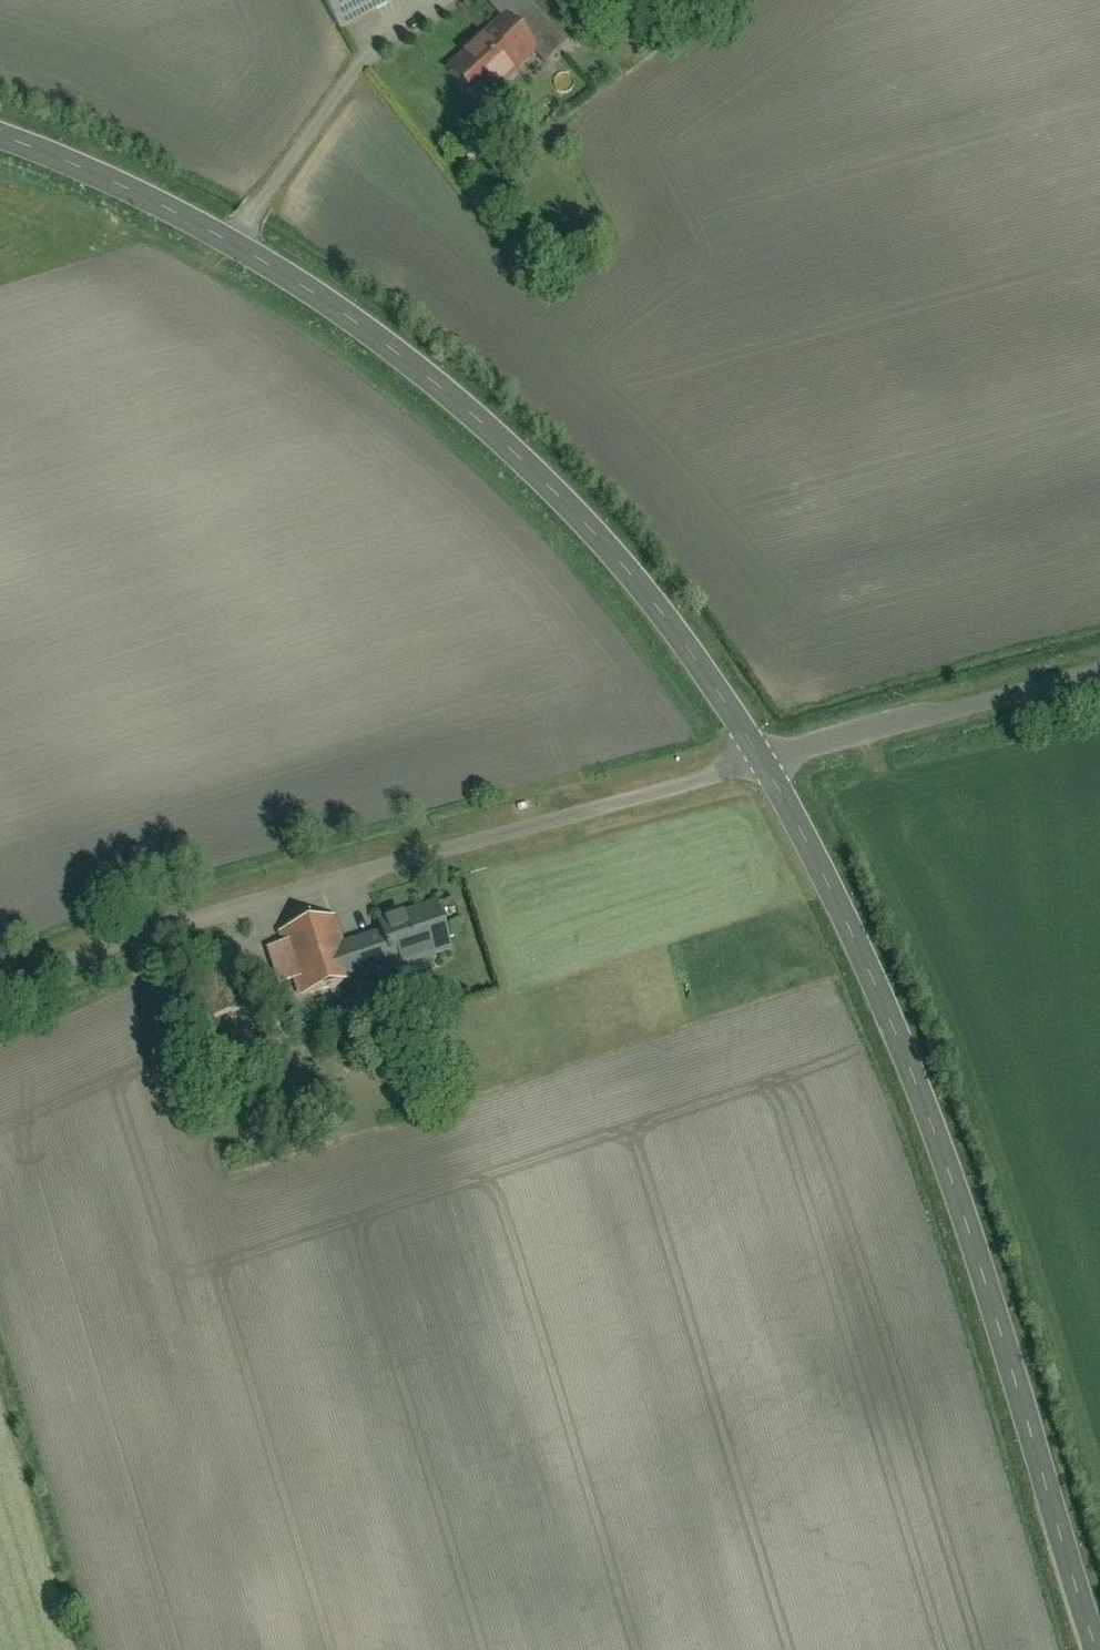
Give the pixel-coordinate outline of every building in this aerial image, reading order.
[(352,19),(383,0),(341,0),(352,19)] [(452,66),(476,90),(533,32),(547,45),(579,12),(567,0),(498,0),(508,10),(452,66)] [(302,999),(449,952),(436,909),(379,927),(383,941),(343,954),(333,921),(282,938),(302,999)]
